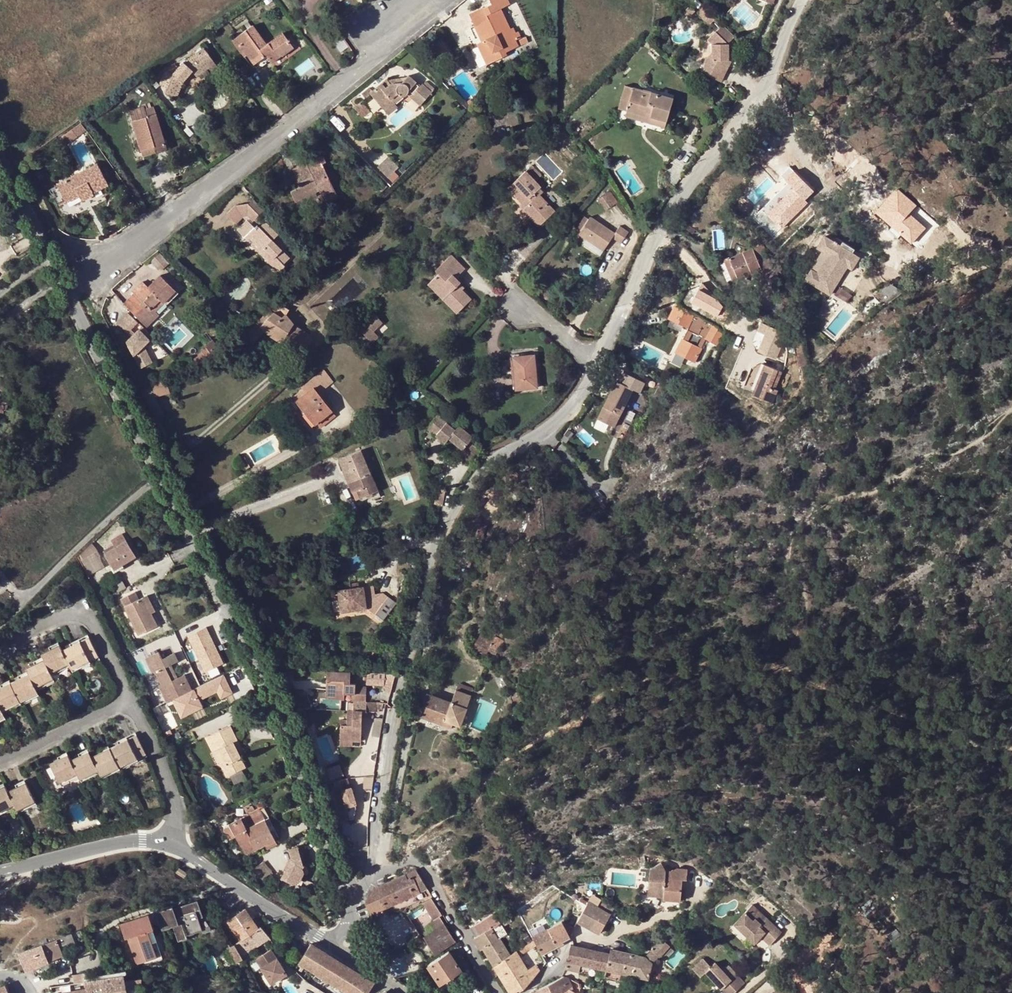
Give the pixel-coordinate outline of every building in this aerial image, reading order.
[(488,61),(505,54),(505,52),(518,46),(516,40),(521,37),(518,32),(515,33),(513,28),(510,29),(501,8),(509,4),(508,0),(490,0),(492,4),(469,14),(480,37),(484,36),(485,40),(482,42),(477,44),(483,57),(485,56),(488,61)] [(691,4),(684,10),(689,16),(696,9),(691,4)] [(717,17),(705,5),(699,11),(700,15),(707,22),(711,23),(717,17)] [(736,37),(723,23),(708,38),(707,54),(703,59),(702,72),(719,82),(730,61),(728,60),(728,44),(736,37)] [(244,51),(254,65),(267,56),(270,61),(272,62),(282,55),(281,54),(293,46),(283,32),(267,44),(253,25),(231,40),(241,53),(244,51)] [(435,56),(440,63),(450,56),(441,45),(440,46),(439,45),(437,46),(438,48),(436,50),(438,54),(435,56)] [(281,54),(282,55),(283,57),(295,48),(293,46),(281,54)] [(165,93),(176,98),(183,82),(189,76),(193,71),(195,74),(196,76),(208,68),(214,64),(203,48),(183,62),(178,67),(174,64),(170,67),(165,71),(159,85),(167,88),(165,93)] [(267,56),(254,65),(258,69),(270,61),(267,56)] [(211,73),(218,68),(214,64),(208,68),(211,73)] [(151,75),(144,80),(153,91),(159,86),(151,75)] [(421,105),(432,92),(423,84),(421,86),(409,75),(407,77),(389,80),(388,78),(370,92),(385,111),(394,103),(407,93),(421,105)] [(426,81),(423,84),(432,92),(435,88),(426,81)] [(618,108),(626,110),(633,88),(624,85),(618,108)] [(633,88),(626,110),(650,117),(649,122),(664,126),(672,99),(633,88)] [(361,100),(353,106),(362,117),(370,110),(361,100)] [(385,111),(388,114),(397,106),(394,103),(385,111)] [(144,106),(129,111),(132,121),(147,116),(144,106)] [(650,117),(626,110),(625,116),(649,122),(650,117)] [(147,116),(132,121),(143,156),(167,149),(156,114),(147,116)] [(78,137),(87,130),(82,123),(73,129),(78,137)] [(62,136),(67,144),(78,137),(73,129),(62,136)] [(317,173),(297,182),(299,187),(290,191),(295,202),(306,197),(304,193),(317,186),(320,191),(326,203),(338,198),(323,164),(326,162),(322,155),(311,160),(317,173)] [(388,156),(377,166),(392,182),(398,175),(395,171),(399,167),(388,156)] [(292,169),(297,182),(317,173),(311,160),(292,169)] [(57,184),(66,202),(79,196),(91,190),(93,192),(108,185),(97,164),(84,170),(57,184)] [(507,188),(522,204),(526,207),(523,209),(522,210),(531,219),(534,217),(541,224),(555,211),(546,202),(543,204),(537,198),(540,195),(545,190),(536,181),(541,176),(542,176),(532,165),(507,188)] [(536,181),(545,190),(550,186),(541,176),(536,181)] [(383,183),(376,189),(380,193),(387,186),(383,183)] [(304,193),(306,197),(320,191),(317,186),(304,193)] [(91,190),(79,196),(82,201),(94,195),(93,192),(91,190)] [(610,191),(598,199),(606,211),(618,202),(610,191)] [(543,204),(546,202),(540,195),(537,198),(543,204)] [(253,199),(249,204),(259,215),(264,210),(253,199)] [(226,214),(236,224),(243,217),(246,215),(253,222),(254,220),(257,223),(262,218),(259,215),(249,204),(236,205),(226,214)] [(897,212),(912,227),(921,220),(906,204),(897,212)] [(897,212),(886,222),(900,238),(912,227),(897,212)] [(237,230),(244,238),(249,233),(258,224),(260,226),(266,221),(262,218),(257,223),(254,220),(253,222),(246,215),(243,217),(247,221),(237,230)] [(614,233),(589,216),(579,233),(587,239),(603,250),(613,237),(621,242),(628,232),(619,226),(614,233)] [(534,217),(531,219),(538,227),(541,224),(534,217)] [(283,269),(286,265),(285,264),(291,258),(273,240),(279,234),(266,221),(260,226),(258,224),(249,233),(263,249),(259,253),(269,263),(274,259),(283,269)] [(244,238),(259,253),(263,249),(249,233),(244,238)] [(758,245),(752,248),(757,260),(765,256),(769,255),(760,235),(754,237),(758,245)] [(840,245),(824,236),(818,247),(822,250),(806,279),(831,294),(836,285),(833,282),(844,264),(847,266),(852,269),(859,257),(855,255),(840,245)] [(603,250),(587,239),(583,244),(600,256),(603,250)] [(842,242),(840,245),(855,255),(858,251),(842,242)] [(763,275),(771,271),(765,256),(757,260),(752,248),(730,258),(729,256),(723,259),(724,261),(720,263),(727,281),(737,277),(750,272),(751,274),(761,270),(763,275)] [(438,274),(431,281),(446,296),(443,300),(456,313),(470,299),(462,290),(464,288),(459,283),(460,282),(456,278),(465,269),(451,254),(441,265),(444,269),(438,274)] [(836,285),(847,266),(844,264),(833,282),(836,285)] [(435,270),(438,274),(444,269),(441,265),(435,270)] [(135,293),(124,304),(143,323),(155,311),(164,302),(176,290),(160,275),(148,286),(143,281),(133,291),(135,293)] [(446,296),(431,281),(427,285),(442,301),(443,300),(446,296)] [(843,302),(845,300),(851,294),(836,285),(831,294),(843,302)] [(176,290),(164,302),(168,305),(179,294),(176,290)] [(717,299),(708,304),(716,317),(724,312),(717,299)] [(277,302),(241,340),(248,346),(265,330),(268,335),(282,343),(284,342),(303,354),(314,337),(295,324),(287,315),(290,309),(277,302)] [(725,331),(679,305),(676,303),(668,317),(688,328),(688,329),(693,332),(702,337),(706,340),(720,347),(725,331)] [(128,332),(139,321),(127,310),(117,321),(128,332)] [(143,323),(146,326),(158,314),(155,311),(143,323)] [(383,323),(374,314),(358,328),(372,343),(379,337),(374,331),(383,323)] [(693,332),(688,329),(685,334),(675,353),(695,363),(706,340),(702,337),(698,346),(688,341),(693,332)] [(781,344),(763,336),(755,353),(773,361),(776,354),(781,356),(783,353),(778,351),(781,344)] [(213,339),(212,340),(205,345),(206,347),(212,355),(220,349),(216,344),(213,339)] [(223,340),(216,344),(220,349),(226,344),(223,340)] [(191,361),(196,366),(212,355),(206,347),(202,350),(203,353),(191,361)] [(525,355),(513,356),(516,389),(537,387),(534,354),(525,355)] [(133,364),(143,380),(147,377),(139,361),(133,364)] [(705,362),(702,368),(712,372),(714,365),(705,362)] [(761,366),(758,365),(747,389),(750,391),(761,366)] [(753,399),(767,405),(773,392),(770,391),(778,374),(761,366),(750,391),(753,399)] [(332,383),(323,370),(315,377),(325,389),(332,383)] [(616,381),(597,419),(614,427),(633,390),(640,393),(645,382),(623,372),(618,381),(616,381)] [(165,377),(148,382),(156,397),(170,393),(165,377)] [(319,394),(325,389),(315,377),(302,387),(303,389),(293,396),(299,405),(305,413),(308,411),(317,423),(332,411),(319,394)] [(156,397),(148,382),(140,386),(158,422),(159,422),(166,418),(156,397)] [(305,413),(299,405),(297,407),(312,427),(317,423),(308,411),(305,413)] [(332,411),(317,423),(321,427),(336,416),(332,411)] [(166,418),(159,422),(167,439),(176,435),(167,417),(166,418)] [(436,435),(444,442),(448,437),(464,450),(471,442),(474,438),(472,436),(475,432),(462,422),(456,429),(447,422),(443,427),(436,422),(427,433),(434,438),(436,435)] [(448,437),(444,442),(467,462),(479,449),(471,442),(464,450),(448,437)] [(361,449),(342,458),(351,480),(355,491),(357,491),(360,498),(378,490),(361,449)] [(248,462),(245,456),(240,459),(243,465),(248,462)] [(351,480),(342,458),(338,459),(347,482),(351,480)] [(381,495),(378,490),(360,498),(357,491),(355,491),(351,480),(347,482),(356,504),(373,496),(374,498),(381,495)] [(532,482),(524,490),(532,498),(541,490),(532,482)] [(438,488),(435,504),(443,506),(446,490),(438,488)] [(426,513),(418,513),(419,522),(427,521),(426,513)] [(115,546),(104,553),(112,566),(114,569),(123,564),(137,556),(123,534),(112,541),(115,546)] [(92,543),(78,557),(79,559),(94,551),(97,550),(92,543)] [(94,551),(79,559),(85,572),(101,564),(98,557),(94,551)] [(346,571),(353,570),(351,557),(344,558),(346,571)] [(124,567),(123,564),(114,569),(112,566),(110,567),(114,573),(124,567)] [(122,579),(113,584),(118,592),(126,587),(122,579)] [(374,585),(363,586),(367,608),(376,615),(384,603),(376,596),(374,585)] [(341,612),(367,608),(363,586),(338,590),(341,612)] [(151,612),(144,597),(139,599),(135,592),(121,599),(139,634),(158,625),(151,612)] [(147,595),(144,597),(151,612),(155,611),(147,595)] [(208,624),(187,634),(193,646),(188,649),(194,661),(199,658),(205,671),(225,661),(208,624)] [(65,645),(67,648),(89,638),(88,635),(65,645)] [(495,641),(484,635),(476,648),(487,655),(488,651),(495,641)] [(67,648),(62,651),(67,663),(71,668),(98,655),(89,638),(67,648)] [(44,649),(46,652),(59,645),(57,642),(44,649)] [(42,657),(44,659),(49,671),(67,663),(62,651),(59,645),(46,652),(41,654),(42,657)] [(169,665),(165,657),(163,658),(159,652),(146,658),(153,672),(155,671),(161,684),(159,686),(166,701),(191,690),(184,675),(178,678),(176,679),(169,665)] [(174,653),(165,657),(169,665),(172,664),(178,662),(174,653)] [(101,660),(98,655),(71,668),(73,673),(101,660)] [(29,663),(30,666),(44,659),(42,657),(29,663)] [(27,672),(29,674),(35,686),(52,677),(49,671),(44,659),(30,666),(26,668),(27,672)] [(49,671),(52,677),(71,668),(67,663),(49,671)] [(176,679),(178,678),(172,664),(169,665),(176,679)] [(351,671),(327,670),(327,693),(345,694),(353,694),(355,694),(356,687),(356,678),(351,678),(351,671)] [(14,678),(15,681),(29,674),(27,672),(14,678)] [(15,681),(10,683),(19,700),(37,691),(36,689),(35,686),(29,674),(15,681)] [(385,692),(391,694),(395,677),(386,675),(383,687),(385,688),(385,692)] [(35,686),(36,689),(54,681),(52,677),(35,686)] [(1,709),(19,700),(10,683),(0,688),(0,707),(1,709)] [(452,702),(428,692),(419,715),(451,728),(453,723),(459,726),(474,689),(459,683),(452,702)] [(354,700),(367,700),(367,687),(356,687),(355,694),(353,694),(354,700)] [(37,691),(19,700),(21,704),(39,695),(37,691)] [(21,704),(19,700),(1,709),(3,713),(21,704)] [(383,702),(367,700),(354,700),(353,709),(347,709),(347,718),(347,724),(341,724),(340,746),(361,746),(362,710),(366,710),(377,710),(377,707),(383,708),(383,702)] [(383,718),(375,717),(371,736),(380,737),(383,718)] [(230,725),(212,734),(217,744),(211,747),(214,751),(217,749),(225,765),(221,766),(226,777),(245,767),(239,754),(237,750),(242,748),(230,725)] [(113,743),(115,746),(137,735),(135,732),(113,743)] [(217,744),(212,734),(206,737),(211,747),(217,744)] [(115,746),(109,748),(118,766),(145,752),(137,735),(115,746)] [(95,752),(96,754),(109,748),(108,745),(95,752)] [(96,754),(91,757),(97,769),(99,772),(100,775),(118,766),(109,748),(96,754)] [(74,755),(75,758),(89,751),(87,749),(74,755)] [(217,749),(214,751),(221,766),(225,765),(217,749)] [(75,758),(70,760),(76,773),(78,776),(80,778),(97,769),(91,757),(89,751),(75,758)] [(53,758),(55,761),(67,755),(66,752),(53,758)] [(145,752),(118,766),(120,770),(147,756),(145,752)] [(67,755),(55,761),(49,764),(59,781),(76,773),(70,760),(67,755)] [(331,778),(344,773),(340,763),(328,768),(331,778)] [(120,770),(118,766),(100,775),(102,778),(120,770)] [(97,769),(80,778),(81,781),(99,772),(97,769)] [(76,773),(59,781),(60,784),(78,776),(76,773)] [(11,786),(12,789),(26,783),(25,780),(11,786)] [(348,781),(340,783),(342,790),(336,792),(342,810),(347,809),(351,821),(354,820),(355,812),(354,808),(357,808),(352,790),(351,790),(348,781)] [(12,789),(8,791),(14,803),(16,808),(16,809),(34,800),(26,783),(12,789)] [(14,803),(8,791),(5,786),(0,788),(0,810),(14,803)] [(36,804),(34,800),(16,809),(18,812),(36,804)] [(0,810),(0,816),(16,808),(14,803),(0,810)] [(252,803),(244,807),(247,813),(255,809),(252,803)] [(268,825),(265,818),(260,810),(246,818),(245,817),(229,825),(230,826),(236,837),(246,854),(264,844),(275,838),(279,836),(272,823),(268,825)] [(236,837),(230,826),(224,830),(230,841),(236,837)] [(275,838),(264,844),(267,848),(279,841),(280,840),(280,838),(279,837),(279,836),(275,838)] [(301,878),(304,868),(302,862),(304,862),(297,843),(289,846),(292,855),(284,877),(295,881),(301,878)] [(263,886),(277,878),(264,862),(253,868),(263,886)] [(660,863),(650,868),(649,880),(665,881),(665,879),(681,880),(686,880),(687,869),(676,868),(671,871),(666,870),(662,863),(660,863)] [(179,868),(176,873),(184,879),(187,873),(179,868)] [(420,892),(428,889),(416,869),(405,874),(407,878),(413,877),(420,892)] [(369,914),(420,892),(413,877),(407,878),(405,874),(375,887),(364,902),(369,914)] [(648,896),(663,897),(668,897),(668,900),(680,901),(681,880),(665,879),(665,881),(649,880),(648,896)] [(438,907),(432,897),(424,902),(429,911),(433,910),(438,907)] [(588,902),(586,904),(579,917),(577,922),(600,934),(614,908),(601,900),(597,907),(588,902)] [(767,919),(755,906),(749,912),(761,925),(767,919)] [(233,931),(251,918),(245,909),(227,921),(233,931)] [(749,912),(735,925),(755,944),(761,937),(770,946),(783,934),(767,919),(761,925),(749,912)] [(482,949),(493,966),(511,954),(500,938),(498,935),(505,930),(494,913),(470,928),(475,937),(473,939),(480,950),(482,949)] [(568,915),(561,921),(570,937),(577,922),(579,917),(572,913),(570,916),(568,915)] [(136,965),(156,957),(146,931),(152,929),(153,929),(148,914),(120,924),(124,938),(127,938),(136,965)] [(509,916),(502,920),(505,925),(512,921),(509,916)] [(258,928),(260,927),(253,917),(251,918),(258,928)] [(444,923),(440,917),(433,922),(437,929),(424,938),(435,955),(456,942),(444,923)] [(258,928),(251,918),(233,931),(240,940),(258,928)] [(269,921),(260,927),(263,931),(274,923),(269,921)] [(561,921),(532,937),(534,940),(537,947),(541,955),(563,943),(563,941),(570,937),(561,921)] [(532,937),(526,926),(521,930),(528,943),(534,940),(532,937)] [(240,940),(234,944),(241,957),(269,938),(263,931),(260,927),(258,928),(240,940)] [(146,931),(156,957),(161,955),(152,929),(146,931)] [(611,949),(610,953),(606,970),(649,979),(652,964),(659,958),(660,959),(676,941),(671,935),(668,932),(645,956),(611,949)] [(71,933),(56,939),(58,946),(67,943),(70,950),(76,948),(71,933)] [(58,946),(56,939),(18,953),(25,971),(27,970),(33,967),(40,965),(48,961),(62,956),(58,946)] [(534,940),(528,943),(526,945),(529,950),(532,949),(537,947),(534,940)] [(311,943),(298,963),(301,965),(304,967),(344,992),(345,992),(368,992),(373,984),(311,943)] [(236,963),(242,960),(241,957),(234,944),(228,948),(236,963)] [(516,951),(520,957),(529,950),(526,945),(516,951)] [(570,945),(566,962),(581,965),(606,970),(610,953),(598,951),(570,945)] [(273,947),(255,958),(271,984),(288,974),(273,947)] [(541,955),(537,947),(532,949),(537,958),(542,956),(541,955)] [(510,992),(518,992),(523,989),(540,971),(536,965),(528,970),(520,957),(516,951),(511,954),(493,966),(510,992)] [(449,952),(427,966),(440,984),(461,970),(449,952)] [(704,959),(693,969),(701,978),(706,973),(722,989),(724,988),(737,976),(730,967),(724,972),(717,963),(712,967),(704,959)] [(48,961),(40,965),(42,970),(50,967),(48,961)] [(566,962),(565,970),(579,973),(581,965),(566,962)] [(463,974),(461,970),(440,984),(442,988),(463,974)] [(74,983),(83,982),(87,981),(86,972),(72,975),(74,983)] [(141,988),(140,978),(124,981),(123,975),(87,981),(83,982),(84,989),(91,988),(92,992),(127,992),(126,990),(141,988)] [(724,988),(729,992),(736,992),(746,984),(737,976),(724,988)] [(534,992),(561,992),(569,989),(569,988),(564,977),(535,992),(534,992)] [(818,980),(806,987),(809,992),(824,992),(818,980)] [(786,984),(777,989),(778,991),(775,992),(792,992),(786,984)]
